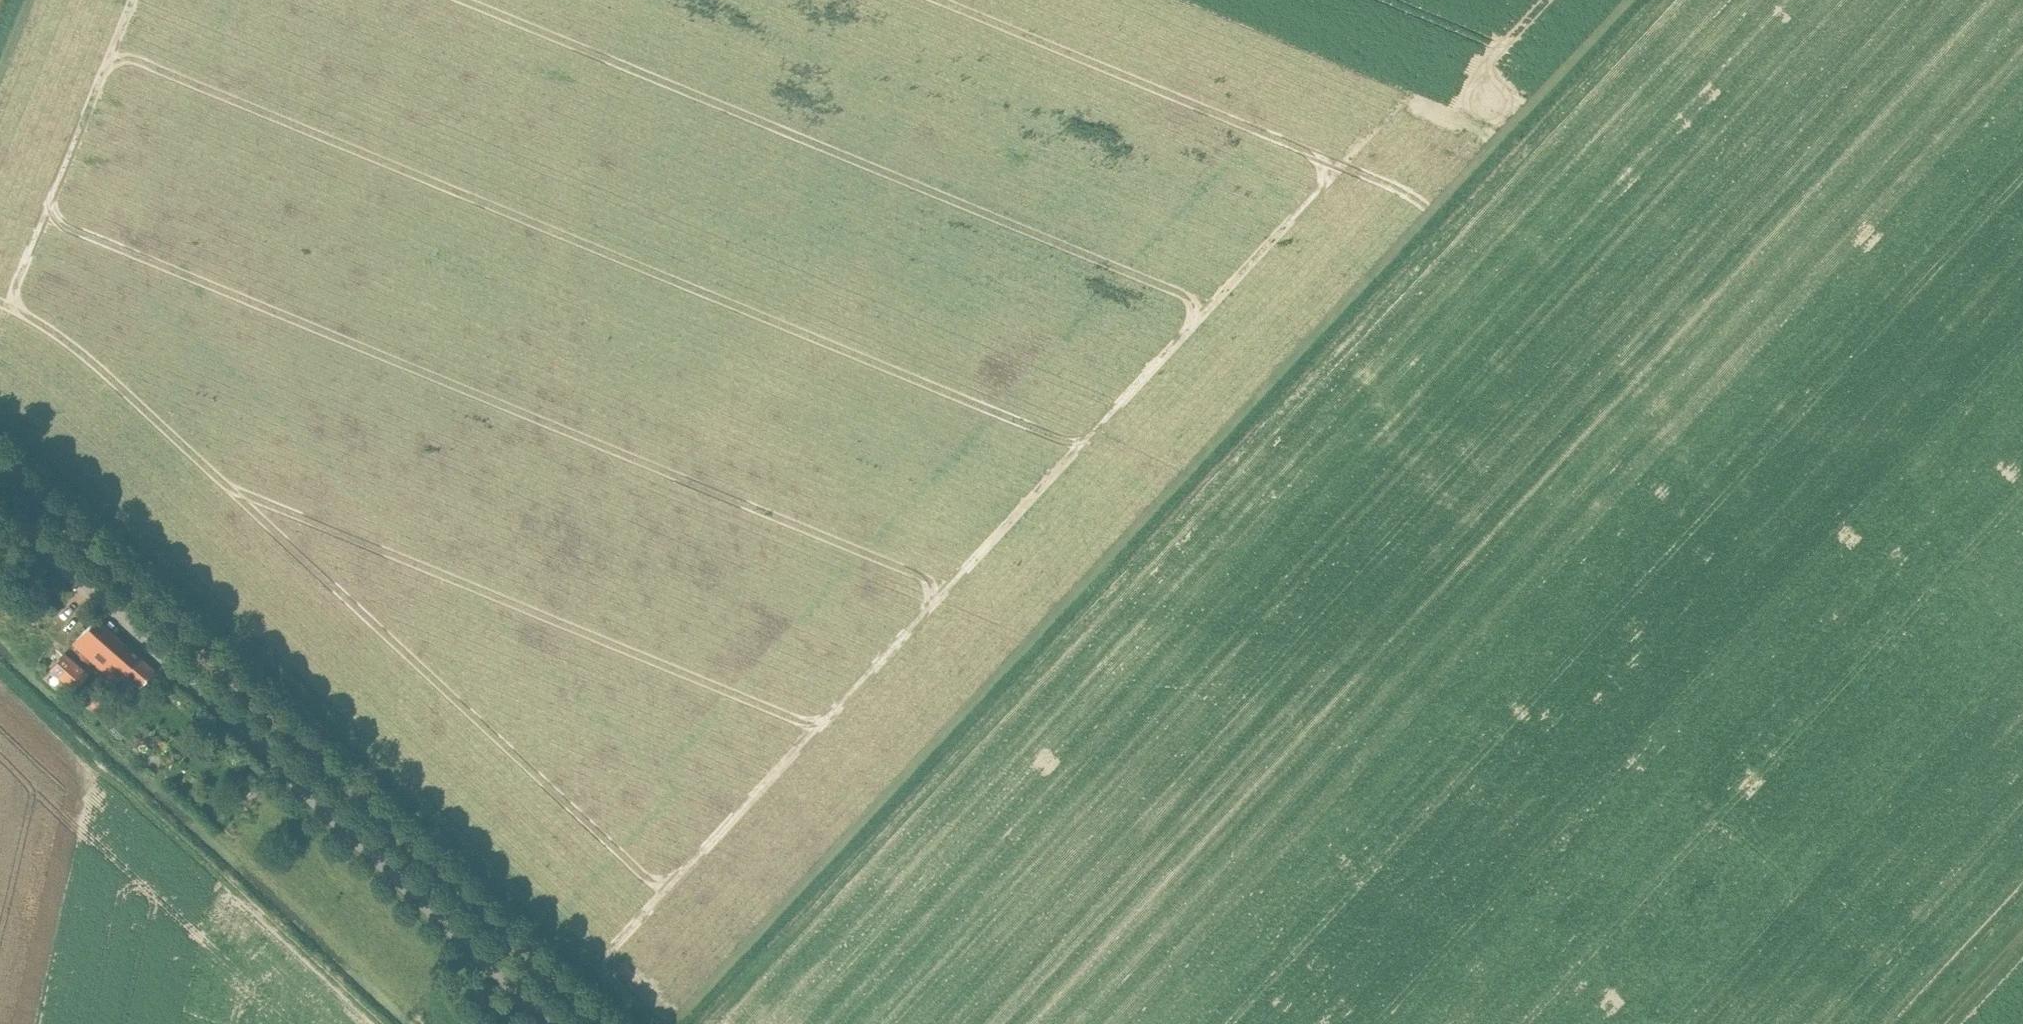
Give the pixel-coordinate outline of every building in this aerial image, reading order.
[(95,617),(71,646),(116,684),(123,676),(137,688),(154,668),(95,617)] [(64,658),(52,672),(74,692),(87,678),(64,658)]
